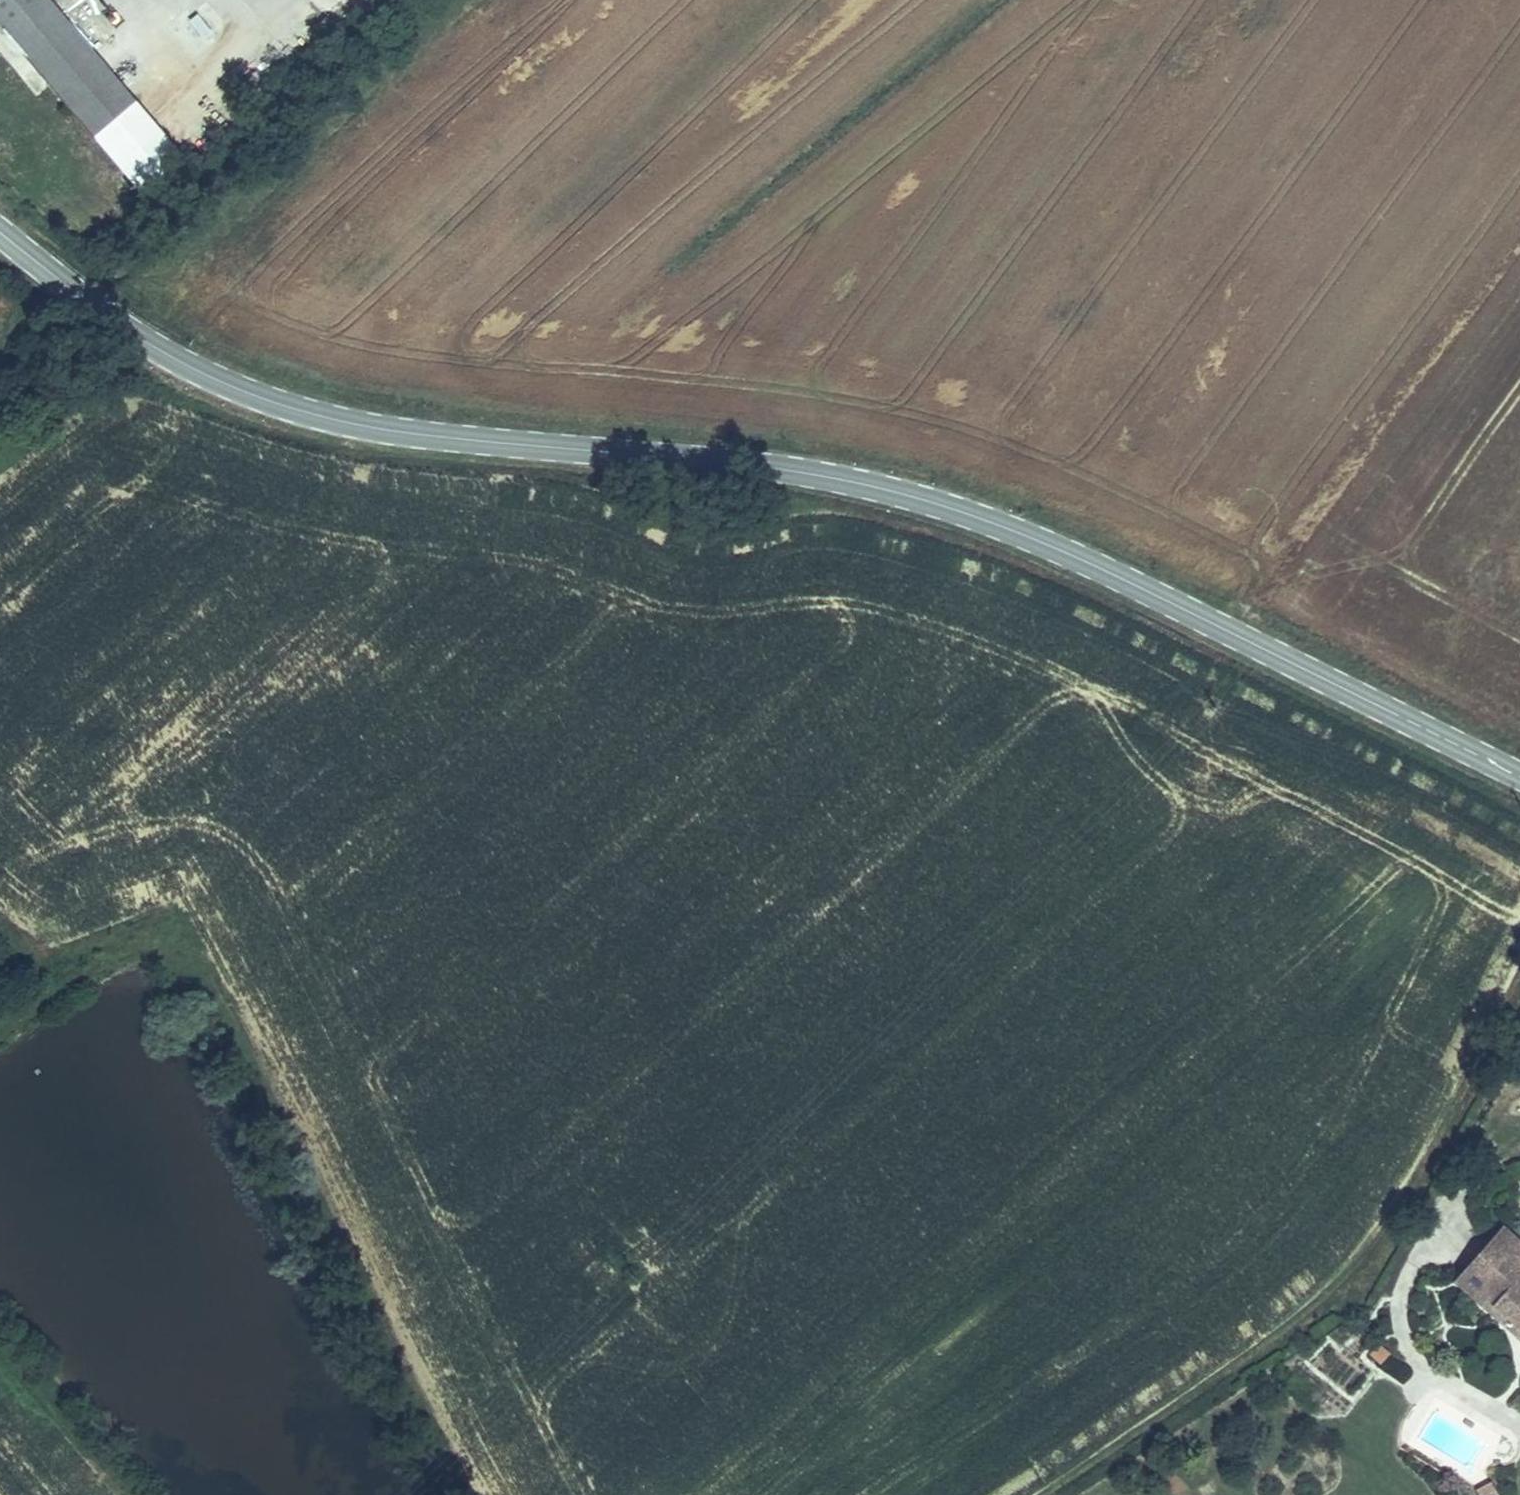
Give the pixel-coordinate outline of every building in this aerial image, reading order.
[(44,0),(0,0),(0,28),(143,191),(181,158),(44,0)] [(347,29),(340,21),(331,28),(339,36),(347,29)] [(45,83),(7,37),(0,43),(0,52),(34,92),(45,83)] [(1463,1288),(1517,1235),(1505,1223),(1452,1277),(1463,1288)] [(1517,1235),(1463,1288),(1519,1343),(1519,1238),(1517,1235)] [(1476,1487),(1477,1494),(1495,1494),(1492,1483),(1476,1487)]
